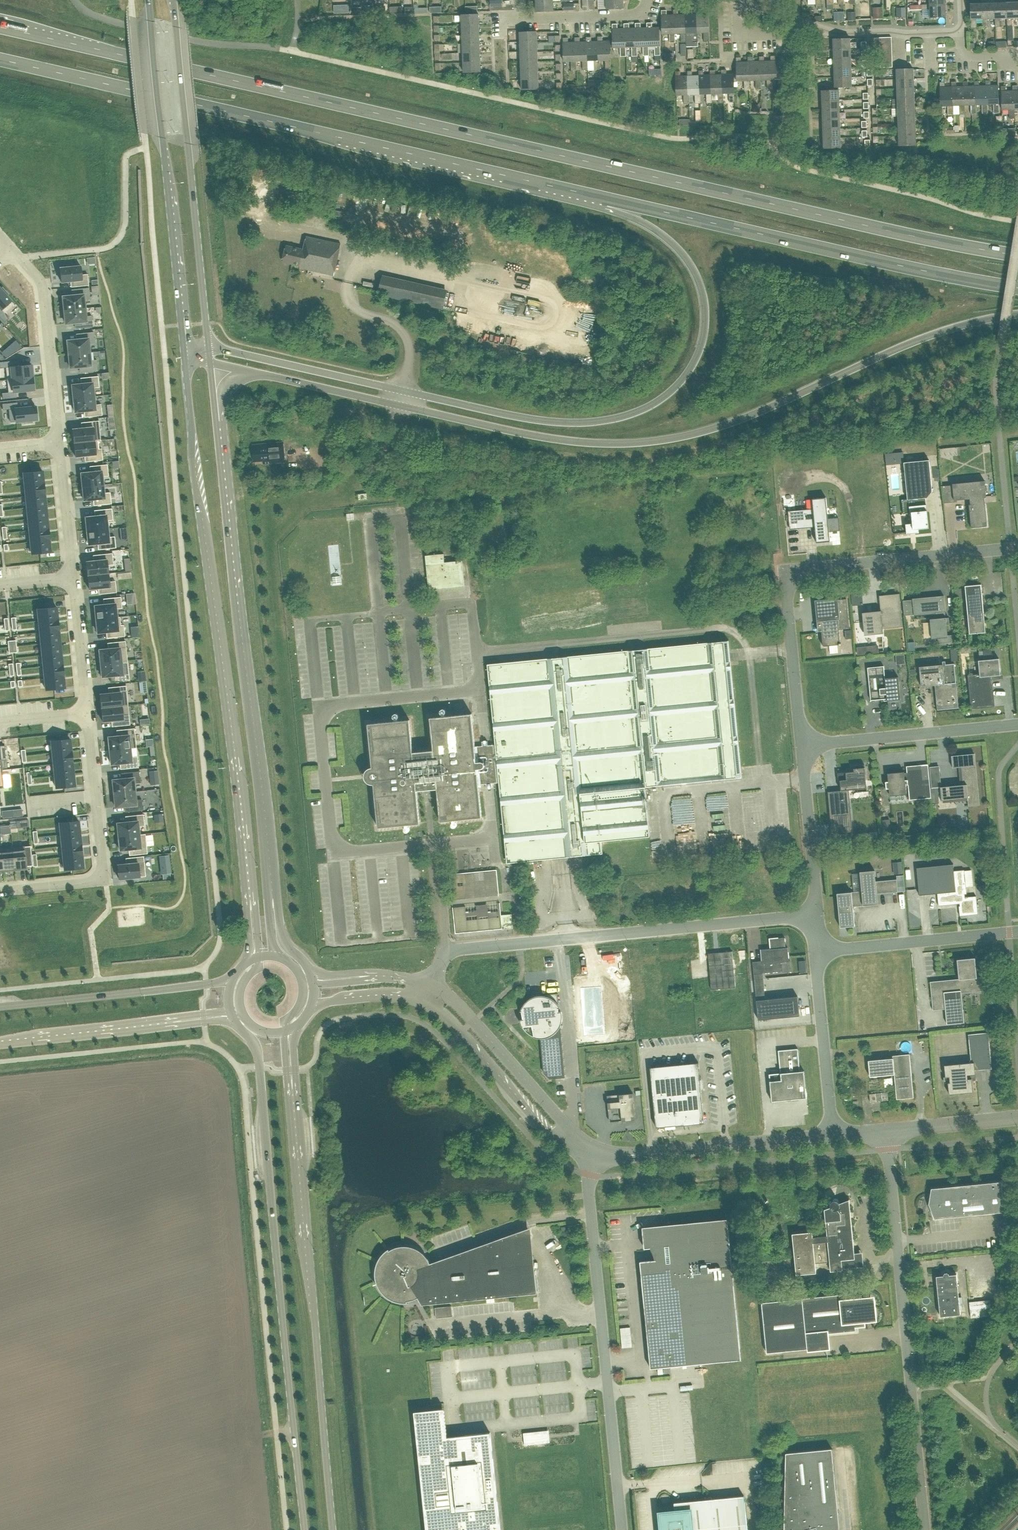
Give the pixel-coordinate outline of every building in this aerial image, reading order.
[(607,9),(624,8),(624,0),(606,0),(607,9)] [(553,1),(536,2),(536,12),(554,11),(553,1)] [(1007,19),(1008,19),(1007,2),(995,3),(996,19),(995,19),(995,27),(1000,27),(1000,19),(1007,19)] [(1007,2),(1008,19),(1007,19),(1007,27),(1012,26),(1012,18),(1017,18),(1017,2),(1007,2)] [(878,15),(879,4),(870,3),(869,15),(878,15)] [(983,19),(984,19),(983,3),(971,4),(971,28),(976,28),(976,20),(983,19)] [(988,19),(995,19),(996,19),(995,3),(983,3),(984,19),(983,19),(983,27),(988,27),(988,19)] [(930,5),(922,5),(922,10),(930,10),(930,18),(946,17),(946,5),(930,5)] [(696,14),(690,14),(690,9),(685,10),(685,14),(686,33),(687,33),(692,33),(693,42),(698,42),(698,33),(697,33),(696,14)] [(697,33),(698,33),(704,33),(704,42),(710,41),(709,32),(708,13),(701,14),(701,9),(696,9),(696,14),(697,33)] [(673,15),(667,15),(666,10),(661,10),(662,34),(669,34),(670,43),(675,43),(675,34),(674,34),(673,15)] [(685,14),(678,14),(678,10),(673,10),(673,15),(674,34),(675,34),(681,33),(681,42),(687,42),(687,33),(686,33),(685,14)] [(834,13),(834,21),(845,21),(844,12),(834,13)] [(462,25),(479,24),(479,14),(462,15),(462,25)] [(636,28),(629,28),(629,23),(624,24),(624,28),(625,47),(626,47),(632,47),(632,56),(638,56),(637,47),(636,47),(636,28)] [(647,27),(641,28),(641,23),(636,23),(636,28),(636,47),(637,47),(643,47),(644,55),(649,55),(649,47),(648,47),(647,27)] [(648,47),(649,47),(655,46),(655,55),(660,55),(660,46),(659,27),(652,27),(652,23),(646,23),(647,27),(648,47)] [(462,34),(480,33),(479,24),(462,25),(462,34)] [(624,28),(618,28),(617,24),(612,24),(613,48),(620,48),(620,56),(626,56),(626,47),(625,47),(624,28)] [(520,42),(537,41),(537,31),(524,32),(520,32),(520,42)] [(463,44),(480,43),(480,33),(462,34),(463,44)] [(599,60),(600,60),(606,60),(606,69),(611,69),(611,60),(610,60),(610,41),(603,41),(603,36),(598,37),(598,41),(599,60)] [(587,61),(587,42),(580,42),(580,37),(575,38),(575,42),(576,61),(577,61),(583,61),(583,70),(589,69),(588,61),(587,61)] [(599,60),(598,41),(592,41),(592,37),(587,37),(587,42),(587,61),(588,61),(594,60),(595,69),(600,69),(600,60),(599,60)] [(575,42),(569,42),(568,38),(563,38),(564,62),(571,61),(572,70),(577,70),(577,61),(576,61),(575,42)] [(872,38),(872,50),(880,49),(880,44),(880,38),(872,38)] [(833,49),(851,49),(850,39),(833,39),(833,49)] [(521,51),(538,51),(537,41),(520,42),(521,51)] [(463,53),(481,52),(480,43),(463,44),(463,53)] [(834,59),(851,58),(851,49),(833,49),(834,59)] [(521,61),(538,60),(538,51),(521,51),(521,61)] [(464,62),(481,62),(481,52),(463,53),(464,62)] [(771,61),(764,61),(764,56),(759,57),(759,61),(760,80),(761,80),(767,80),(767,89),(773,89),(772,80),(771,61)] [(772,80),(778,80),(779,88),(784,88),(784,79),(783,60),(776,61),(776,56),(771,56),(771,61),(772,80)] [(748,62),(741,62),(741,57),(736,57),(737,81),(744,81),(744,90),(750,89),(749,80),(749,81),(748,62)] [(759,61),(753,61),(753,57),(748,57),(748,62),(749,81),(749,80),(755,80),(756,89),(761,89),(761,80),(760,80),(759,61)] [(834,68),(851,67),(851,58),(834,59),(834,68)] [(521,70),(538,70),(538,60),(521,61),(521,70)] [(481,62),(464,62),(464,72),(481,71),(481,62)] [(834,77),(852,77),(851,67),(834,68),(834,77)] [(897,79),(914,78),(914,69),(896,69),(897,79)] [(522,80),(539,79),(538,70),(521,70),(522,80)] [(722,93),(722,75),(715,75),(715,70),(710,70),(710,75),(711,94),(712,94),(718,94),(718,103),(724,102),(723,93),(722,93)] [(722,93),(723,93),(729,93),(729,102),(735,102),(735,93),(734,93),(734,74),(727,74),(727,70),(722,70),(722,93)] [(688,95),(688,76),(681,76),(681,71),(675,72),(676,95),(683,95),(684,104),(689,104),(689,95),(688,95)] [(699,75),(692,76),(692,71),(687,71),(688,76),(688,95),(689,95),(695,94),(695,103),(701,103),(700,94),(699,75)] [(710,75),(704,75),(704,71),(699,71),(699,75),(700,94),(706,94),(707,103),(712,103),(712,94),(711,94),(710,75)] [(852,77),(834,77),(835,87),(852,87),(852,77)] [(897,88),(914,88),(914,78),(897,79),(897,88)] [(539,79),(522,80),(522,89),(539,89),(539,79)] [(975,86),(968,86),(968,81),(963,81),(963,86),(964,86),(964,105),(965,105),(971,105),(971,114),(977,114),(976,105),(975,86)] [(986,85),(980,86),(979,81),(975,81),(975,86),(976,105),(982,105),(983,114),(988,114),(988,104),(987,104),(986,85)] [(987,104),(988,104),(994,104),(994,113),(999,113),(998,85),(991,85),(991,81),(986,81),(986,85),(987,104)] [(953,106),(952,86),(945,87),(945,82),(940,82),(941,106),(948,106),(948,115),(954,115),(954,106),(953,106)] [(964,86),(963,86),(957,86),(957,82),(952,82),(952,86),(953,106),(954,106),(960,105),(960,114),(965,114),(965,105),(964,105),(964,86)] [(1014,110),(1013,90),(1013,91),(1006,91),(1005,86),(1001,86),(1002,110),(1009,110),(1009,119),(1015,118),(1014,109),(1014,110)] [(897,98),(915,97),(914,88),(897,88),(897,98)] [(822,101),(839,100),(839,90),(822,91),(822,101)] [(898,107),(915,107),(915,97),(897,98),(898,107)] [(822,110),(840,110),(839,100),(822,101),(822,110)] [(898,117),(915,116),(915,107),(898,107),(898,117)] [(823,120),(840,119),(840,110),(822,110),(823,120)] [(898,126),(916,125),(915,116),(898,117),(898,126)] [(823,129),(840,128),(840,119),(823,120),(823,129)] [(899,135),(916,135),(916,125),(898,126),(899,135)] [(823,138),(841,138),(840,128),(823,129),(823,138)] [(916,135),(899,135),(899,145),(916,145),(916,144),(916,135)] [(841,138),(823,138),(824,148),(841,148),(841,138)] [(304,249),(287,245),(283,262),(301,266),(300,268),(317,272),(335,275),(341,244),(324,240),(307,237),(304,249)] [(81,266),(60,268),(61,282),(73,281),(74,287),(88,286),(87,274),(81,275),(81,266)] [(383,275),(382,279),(378,295),(444,310),(447,293),(448,290),(383,275)] [(3,311),(0,314),(0,317),(4,322),(9,318),(5,313),(14,305),(6,296),(8,294),(2,287),(0,289),(0,288),(0,308),(3,311)] [(75,295),(63,297),(64,310),(85,308),(84,300),(90,299),(89,288),(74,289),(75,295)] [(85,308),(64,310),(65,324),(77,323),(78,329),(93,327),(92,316),(86,316),(85,308)] [(79,339),(67,341),(69,354),(89,352),(89,344),(95,343),(93,332),(78,334),(79,339)] [(22,347),(16,340),(11,344),(16,351),(22,347)] [(89,352),(69,354),(70,368),(82,367),(82,373),(97,371),(96,360),(90,361),(89,352)] [(31,365),(6,368),(7,380),(33,377),(31,365)] [(81,384),(72,385),(73,399),(94,396),(93,388),(99,387),(98,376),(83,378),(84,384),(81,384)] [(8,392),(2,393),(3,399),(16,398),(16,392),(34,390),(33,377),(7,380),(8,392)] [(94,396),(73,399),(75,412),(84,411),(86,411),(87,417),(102,415),(101,404),(95,405),(94,396)] [(15,409),(9,410),(10,422),(16,422),(23,421),(24,424),(33,423),(32,420),(37,419),(36,407),(15,409)] [(84,428),(72,430),(74,443),(98,441),(101,440),(99,421),(84,422),(84,428)] [(98,441),(74,443),(75,457),(87,455),(88,461),(103,460),(101,449),(98,449),(98,441)] [(283,442),(253,445),(254,448),(253,448),(255,461),(264,460),(264,463),(285,462),(283,442)] [(886,464),(904,462),(903,452),(885,454),(886,464)] [(902,500),(903,514),(913,513),(914,523),(906,524),(907,534),(919,533),(919,529),(929,528),(927,505),(926,505),(926,498),(927,498),(932,491),(929,460),(904,462),(908,499),(902,500)] [(93,472),(81,473),(82,487),(103,485),(102,476),(108,476),(107,465),(92,466),(93,472)] [(42,471),(23,473),(24,485),(44,483),(42,471)] [(984,497),(986,497),(985,481),(952,484),(953,485),(942,486),(944,503),(951,502),(951,501),(970,499),(970,504),(969,504),(971,528),(987,526),(985,503),(984,497)] [(44,483),(24,485),(26,496),(45,494),(44,483)] [(103,485),(82,487),(84,501),(96,499),(96,505),(111,504),(110,492),(104,493),(103,485)] [(45,494),(26,496),(27,508),(46,506),(45,494)] [(812,499),(813,509),(794,511),(796,527),(815,525),(817,543),(830,541),(830,532),(829,532),(827,508),(827,507),(826,498),(812,499)] [(46,506),(27,508),(28,519),(47,517),(46,506)] [(97,516),(85,517),(87,531),(108,529),(107,521),(113,520),(112,509),(97,510),(97,516)] [(954,524),(945,525),(947,534),(954,533),(953,527),(965,525),(962,511),(952,513),(954,524)] [(47,517),(28,519),(29,530),(48,528),(47,517)] [(48,528),(29,530),(30,542),(50,540),(49,528),(48,528)] [(108,529),(87,531),(88,545),(100,543),(101,549),(116,548),(114,536),(108,537),(108,529)] [(50,540),(30,542),(31,554),(51,552),(50,540)] [(98,561),(86,562),(87,576),(108,573),(107,565),(113,564),(112,553),(97,555),(98,561)] [(462,561),(444,562),(444,554),(426,555),(427,564),(429,590),(465,587),(462,561)] [(339,580),(338,572),(328,574),(329,582),(339,580)] [(108,573),(87,576),(89,589),(101,588),(101,594),(116,592),(115,581),(109,582),(108,573)] [(965,586),(968,613),(970,633),(976,633),(979,633),(986,632),(981,584),(965,586)] [(872,631),(873,634),(884,633),(883,628),(903,626),(900,593),(879,595),(881,611),(862,612),(864,631),(872,631)] [(947,623),(949,623),(949,617),(946,618),(944,596),(943,596),(943,597),(915,600),(915,599),(903,600),(904,615),(935,612),(936,618),(930,619),(932,639),(938,638),(938,643),(954,642),(954,635),(948,635),(947,623)] [(104,605),(95,606),(96,619),(117,617),(116,609),(122,608),(121,597),(106,598),(106,605),(104,605)] [(841,643),(839,629),(850,628),(847,599),(817,601),(819,621),(821,621),(823,646),(839,645),(841,645),(841,643)] [(57,607),(37,609),(39,621),(58,619),(57,607)] [(117,617),(96,619),(97,633),(106,632),(109,632),(110,638),(125,636),(124,625),(121,625),(120,617),(117,617)] [(58,619),(39,621),(40,632),(59,630),(58,619)] [(59,630),(40,632),(41,644),(60,642),(59,630)] [(495,744),(499,783),(507,863),(603,853),(602,841),(651,836),(646,787),(742,778),(730,650),(729,640),(560,657),(488,664),(495,744)] [(108,649),(99,650),(100,663),(127,661),(125,641),(110,643),(111,649),(108,649)] [(60,642),(41,644),(42,655),(61,653),(60,642)] [(865,647),(857,648),(857,656),(866,655),(865,647)] [(973,699),(973,706),(992,704),(990,676),(1001,675),(999,658),(992,659),(991,649),(985,650),(986,660),(979,660),(980,676),(978,676),(972,677),(971,677),(971,684),(972,699),(973,699)] [(902,651),(893,652),(893,661),(903,660),(902,651)] [(61,653),(42,655),(43,666),(62,664),(61,653)] [(127,661),(100,663),(102,677),(111,676),(114,676),(114,682),(129,680),(127,661)] [(935,685),(937,710),(938,710),(959,708),(955,663),(919,667),(921,686),(935,685)] [(62,664),(43,666),(44,678),(64,676),(63,664),(62,664)] [(887,699),(887,701),(901,699),(898,677),(885,678),(884,666),(868,668),(871,700),(887,699)] [(64,676),(44,678),(46,690),(65,688),(64,676)] [(112,693),(100,694),(101,708),(128,705),(126,686),(111,687),(112,693)] [(128,705),(101,708),(102,722),(114,720),(115,726),(130,725),(128,705)] [(430,718),(433,750),(413,752),(410,720),(368,724),(373,772),(368,773),(369,779),(374,779),(378,828),(420,824),(417,791),(437,789),(440,821),(482,817),(479,785),(486,784),(486,788),(493,788),(492,784),(499,783),(495,744),(488,745),(488,741),(482,741),(482,745),(475,746),(472,714),(430,718)] [(120,736),(108,737),(109,751),(130,748),(136,748),(134,728),(119,730),(120,736)] [(70,739),(51,741),(52,753),(71,751),(70,739)] [(130,748),(109,751),(111,764),(123,763),(123,769),(138,767),(137,756),(131,757),(130,748)] [(71,751),(52,753),(53,764),(73,762),(72,751),(71,751)] [(968,806),(980,805),(975,753),(951,756),(953,768),(959,767),(960,785),(941,787),(942,802),(968,800),(968,806)] [(73,762),(53,764),(54,776),(74,774),(73,762)] [(832,833),(853,831),(849,790),(857,789),(858,792),(867,791),(865,764),(855,765),(855,768),(854,768),(854,771),(838,773),(838,781),(840,781),(841,790),(828,792),(832,833)] [(889,781),(886,782),(886,789),(890,788),(890,795),(906,794),(905,785),(908,784),(910,800),(931,798),(930,778),(928,764),(922,765),(906,766),(907,772),(904,773),(904,772),(888,773),(889,781)] [(124,779),(113,780),(114,794),(135,791),(141,791),(140,783),(139,771),(124,773),(124,779)] [(74,774),(54,776),(56,787),(75,785),(74,774)] [(135,791),(114,794),(115,807),(127,806),(128,812),(143,810),(141,799),(136,800),(135,791)] [(12,809),(2,810),(3,818),(13,817),(12,809)] [(129,822),(117,823),(118,837),(139,834),(138,826),(144,826),(143,814),(128,816),(129,822)] [(79,821),(59,823),(61,835),(80,833),(79,821)] [(80,833),(61,835),(62,846),(81,844),(80,833)] [(139,834),(118,837),(120,850),(132,849),(132,855),(147,853),(145,834),(139,834)] [(81,844),(62,846),(63,857),(82,855),(81,844)] [(24,846),(12,847),(15,870),(27,868),(26,866),(32,866),(30,846),(24,846)] [(12,847),(1,848),(3,871),(15,870),(12,847)] [(82,855),(63,857),(64,869),(83,867),(82,855)] [(129,864),(117,865),(119,879),(145,876),(143,856),(128,858),(129,864)] [(894,862),(894,873),(903,873),(902,861),(894,862)] [(953,864),(916,867),(919,895),(937,894),(939,906),(955,904),(955,902),(960,902),(960,906),(959,906),(960,916),(978,914),(976,896),(965,897),(965,894),(967,894),(964,870),(954,871),(953,864)] [(493,867),(469,868),(470,879),(473,879),(474,887),(486,886),(486,893),(495,892),(494,888),(493,867)] [(877,894),(898,892),(897,879),(876,881),(875,870),(860,872),(862,891),(837,893),(840,927),(855,926),(853,906),(878,904),(877,894)] [(489,922),(498,921),(496,900),(471,902),(452,904),(453,910),(471,908),(472,920),(475,919),(476,925),(489,924),(489,922)] [(514,928),(512,914),(501,915),(502,929),(514,928)] [(461,918),(452,919),(453,929),(467,928),(467,925),(461,926),(461,918)] [(786,947),(785,937),(770,939),(771,949),(761,950),(763,961),(753,962),(754,974),(783,971),(782,962),(789,962),(788,947),(786,947)] [(712,990),(736,987),(732,951),(708,953),(712,990)] [(930,981),(933,1010),(945,1009),(947,1024),(964,1022),(961,993),(986,991),(984,976),(977,977),(975,958),(957,959),(959,979),(930,981)] [(764,979),(755,980),(758,1020),(800,1016),(798,996),(765,999),(764,979)] [(602,985),(581,986),(581,987),(582,994),(581,994),(582,995),(583,1002),(582,1002),(582,1003),(583,1003),(583,1010),(583,1011),(584,1018),(583,1018),(584,1019),(585,1026),(584,1026),(584,1027),(585,1027),(585,1034),(585,1035),(606,1033),(602,985)] [(523,1019),(520,1019),(520,1020),(521,1020),(521,1021),(521,1022),(521,1024),(522,1025),(523,1027),(524,1029),(525,1030),(527,1032),(528,1033),(530,1034),(531,1035),(533,1036),(535,1037),(537,1037),(539,1038),(541,1038),(544,1072),(550,1079),(565,1078),(563,1058),(558,993),(545,994),(545,996),(543,996),(541,995),(539,996),(537,996),(535,996),(534,997),(532,998),(530,999),(529,1000),(527,1001),(526,1003),(524,1004),(523,1006),(522,1007),(522,1009),(521,1011),(522,1011),(522,1013),(520,1014),(520,1017),(523,1016),(523,1019)] [(419,1027),(416,1031),(425,1038),(428,1034),(419,1027)] [(944,1065),(946,1077),(948,1077),(949,1094),(973,1092),(971,1074),(975,1074),(975,1070),(992,1068),(988,1032),(968,1034),(971,1062),(944,1065)] [(780,1073),(769,1074),(772,1101),(787,1100),(791,1099),(791,1097),(798,1096),(799,1099),(807,1098),(806,1087),(806,1088),(804,1071),(800,1071),(798,1048),(778,1050),(780,1073)] [(897,1099),(914,1098),(910,1054),(893,1055),(893,1058),(868,1060),(870,1077),(894,1074),(897,1099)] [(704,1113),(699,1063),(650,1067),(654,1108),(656,1127),(666,1126),(675,1125),(675,1126),(702,1123),(704,1123),(704,1113)] [(888,1100),(887,1092),(869,1094),(870,1102),(888,1100)] [(633,1093),(607,1095),(609,1114),(609,1113),(610,1117),(613,1116),(613,1122),(636,1120),(633,1093)] [(796,1121),(796,1117),(785,1117),(785,1114),(770,1115),(770,1127),(776,1127),(776,1125),(782,1125),(781,1122),(796,1121)] [(1001,1181),(932,1188),(929,1204),(935,1218),(1004,1211),(1001,1181)] [(809,1232),(809,1229),(800,1232),(800,1233),(792,1233),(796,1275),(816,1273),(815,1263),(830,1262),(831,1271),(843,1270),(842,1260),(855,1259),(849,1199),(840,1203),(839,1202),(837,1200),(835,1200),(832,1201),(831,1203),(830,1205),(831,1206),(825,1209),(827,1235),(813,1237),(812,1232),(809,1232)] [(642,1277),(642,1278),(651,1368),(741,1359),(728,1222),(663,1228),(663,1229),(645,1231),(645,1233),(646,1236),(646,1239),(647,1242),(649,1244),(650,1247),(651,1249),(653,1252),(654,1254),(655,1257),(655,1260),(640,1261),(642,1277)] [(531,1237),(528,1229),(431,1264),(430,1261),(429,1259),(427,1257),(426,1255),(424,1253),(422,1252),(420,1250),(418,1249),(416,1248),(413,1247),(411,1246),(409,1246),(406,1246),(404,1246),(404,1244),(401,1244),(398,1245),(396,1245),(394,1246),(391,1247),(389,1249),(387,1250),(385,1252),(383,1254),(381,1256),(380,1258),(379,1260),(378,1262),(377,1265),(376,1267),(376,1270),(375,1272),(376,1275),(376,1278),(376,1280),(377,1283),(378,1285),(379,1287),(380,1290),(382,1292),(384,1294),(386,1295),(388,1297),(390,1298),(392,1300),(394,1301),(397,1301),(399,1302),(402,1302),(405,1303),(405,1301),(407,1301),(410,1301),(412,1300),(415,1299),(417,1298),(419,1297),(422,1304),(537,1293),(535,1271),(534,1271),(523,1240),(531,1237)] [(949,1275),(949,1273),(948,1272),(945,1273),(944,1274),(944,1275),(938,1276),(938,1280),(938,1281),(937,1281),(940,1316),(961,1314),(957,1274),(949,1275)] [(859,1324),(858,1320),(870,1319),(871,1319),(872,1319),(872,1318),(873,1318),(873,1317),(874,1317),(874,1316),(874,1315),(874,1314),(873,1302),(873,1301),(872,1301),(872,1300),(871,1300),(871,1299),(870,1299),(869,1299),(868,1299),(853,1300),(852,1293),(802,1298),(762,1302),(767,1352),(808,1348),(806,1335),(856,1331),(855,1324),(859,1324)] [(971,1318),(992,1316),(990,1300),(969,1302),(971,1318)] [(448,1303),(432,1304),(433,1314),(449,1313),(448,1303)] [(621,1329),(623,1348),(633,1347),(631,1328),(621,1329)] [(490,1432),(447,1437),(444,1408),(414,1411),(427,1529),(500,1529),(490,1432)] [(546,1430),(523,1432),(524,1441),(524,1445),(547,1443),(547,1438),(546,1430)] [(840,1529),(832,1448),(786,1453),(784,1529),(837,1529),(840,1529)] [(661,1513),(662,1529),(747,1529),(744,1496),(674,1502),(675,1511),(661,1513)]
